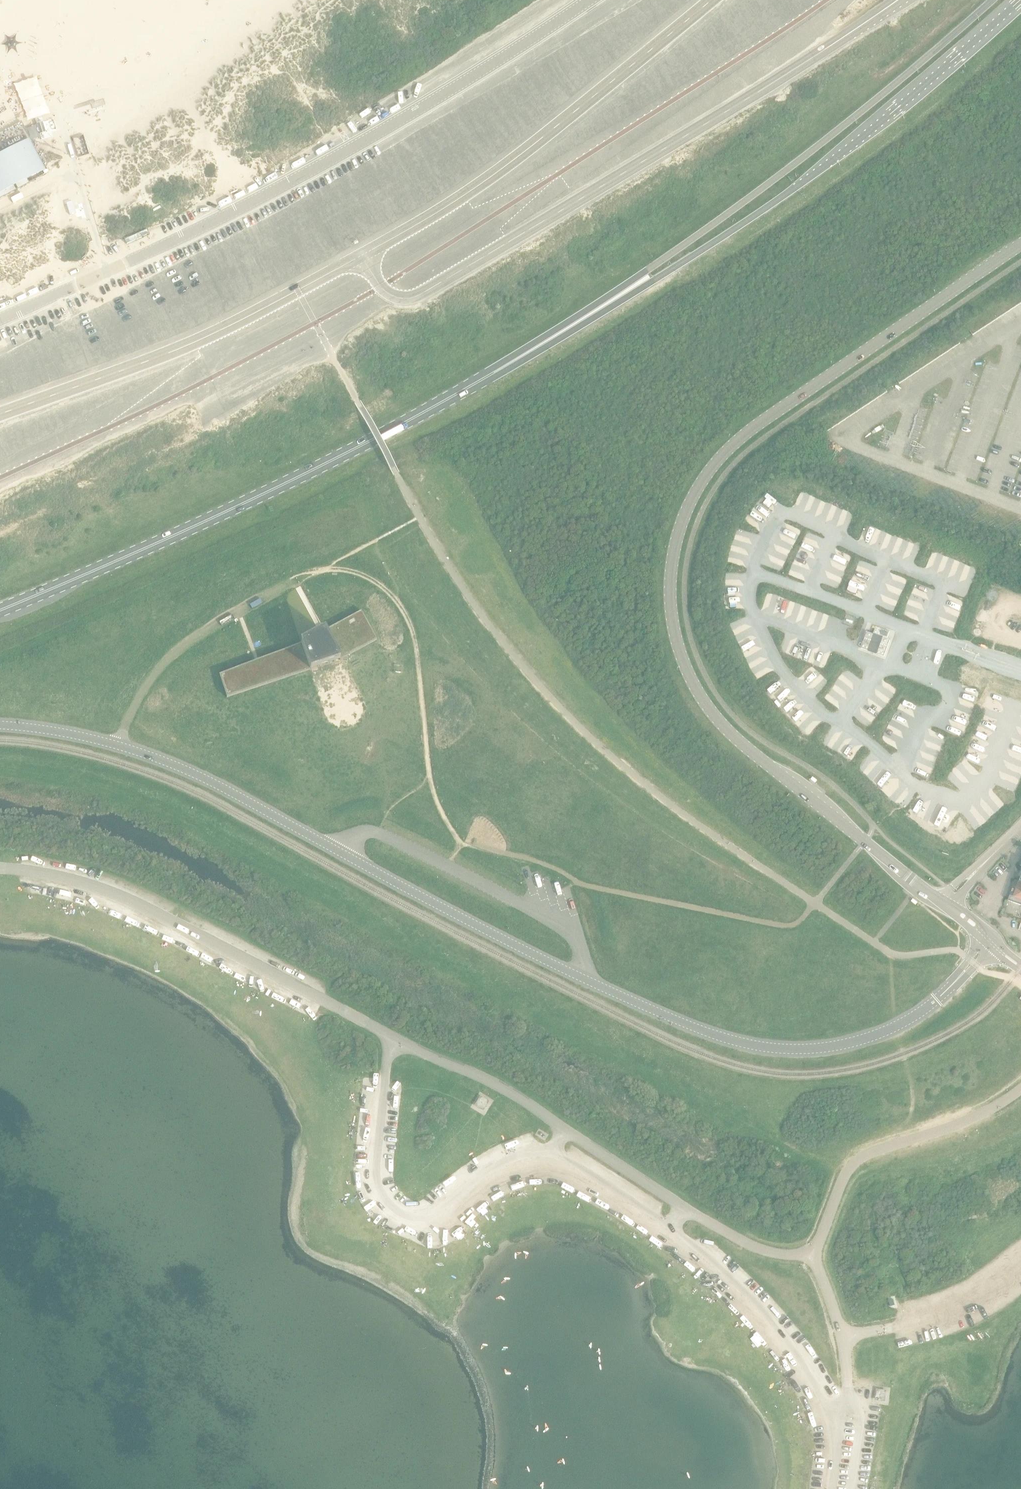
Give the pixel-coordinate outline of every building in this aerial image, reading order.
[(105,105),(87,110),(89,116),(107,111),(105,105)] [(0,153),(0,192),(45,168),(29,138),(0,153)] [(67,204),(62,206),(66,218),(71,216),(70,214),(68,207),(67,204)] [(1018,298),(1011,302),(1014,306),(1020,302),(1018,298)] [(1011,302),(1005,306),(1008,310),(1014,306),(1011,302)] [(1005,306),(999,310),(1002,314),(1008,310),(1005,306)] [(999,310),(993,314),(996,318),(1002,314),(999,310)] [(987,318),(990,322),(996,318),(993,314),(987,318)] [(981,322),(984,326),(990,322),(987,318),(981,322)] [(975,326),(978,330),(984,326),(981,322),(975,326)] [(969,330),(972,334),(978,330),(975,326),(969,330)] [(957,338),(951,342),(954,347),(960,343),(957,338)] [(951,342),(945,346),(948,351),(954,347),(951,342)] [(938,350),(941,355),(948,351),(945,346),(938,350)] [(938,350),(932,354),(935,359),(941,355),(938,350)] [(926,358),(929,363),(935,359),(932,354),(926,358)] [(920,362),(923,367),(929,363),(926,358),(920,362)] [(920,362),(914,366),(917,371),(923,367),(920,362)] [(908,370),(911,375),(917,371),(914,366),(908,370)] [(908,370),(902,374),(905,379),(911,375),(908,370)] [(896,378),(899,383),(905,379),(902,374),(896,378)] [(877,390),(880,395),(886,391),(883,386),(877,390)] [(877,390),(871,394),(874,399),(880,395),(877,390)] [(865,398),(868,403),(874,399),(871,394),(865,398)] [(859,402),(862,407),(868,403),(865,398),(859,402)] [(853,406),(856,411),(862,407),(859,402),(853,406)] [(847,411),(850,415),(856,411),(853,406),(847,411)] [(841,415),(844,419),(850,415),(847,411),(841,415)] [(835,419),(838,423),(844,419),(841,415),(835,419)] [(829,423),(832,427),(838,423),(835,419),(829,423)] [(829,423),(822,427),(826,431),(832,427),(829,423)] [(311,639),(219,674),(226,697),(311,669),(340,659),(376,640),(361,612),(324,632),(311,639)] [(860,648),(884,656),(889,640),(887,639),(889,631),(876,626),(873,634),(866,632),(860,648)] [(481,1098),(476,1105),(482,1109),(486,1102),(481,1098)]
